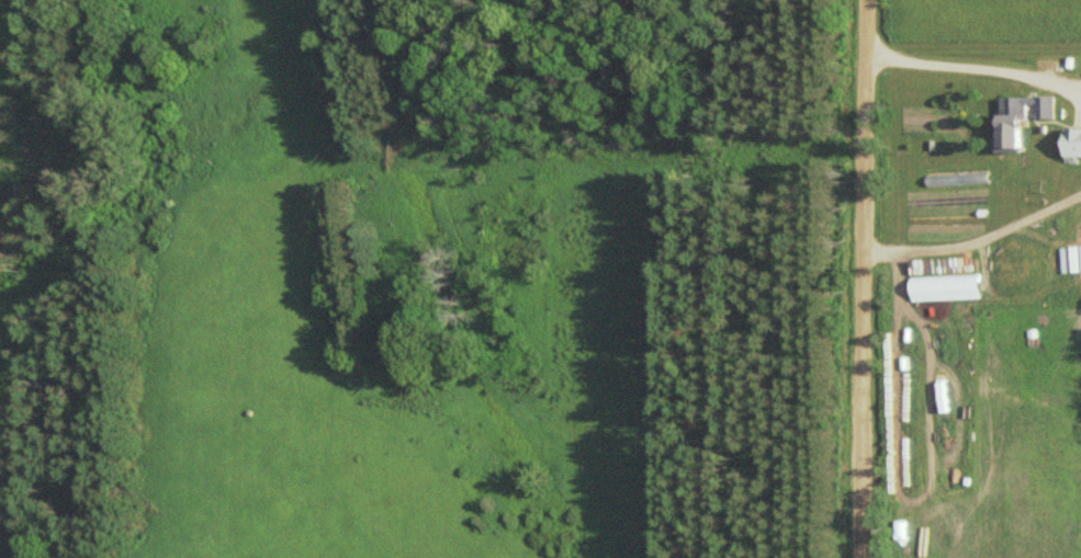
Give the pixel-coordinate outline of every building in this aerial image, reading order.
[(1002,97),(1002,151),(1031,151),(1031,119),(1058,119),(1058,96),(1002,97)] [(1069,129),(1069,164),(1080,164),(1080,129),(1069,129)] [(986,295),(986,275),(912,277),(912,298),(986,295)]
